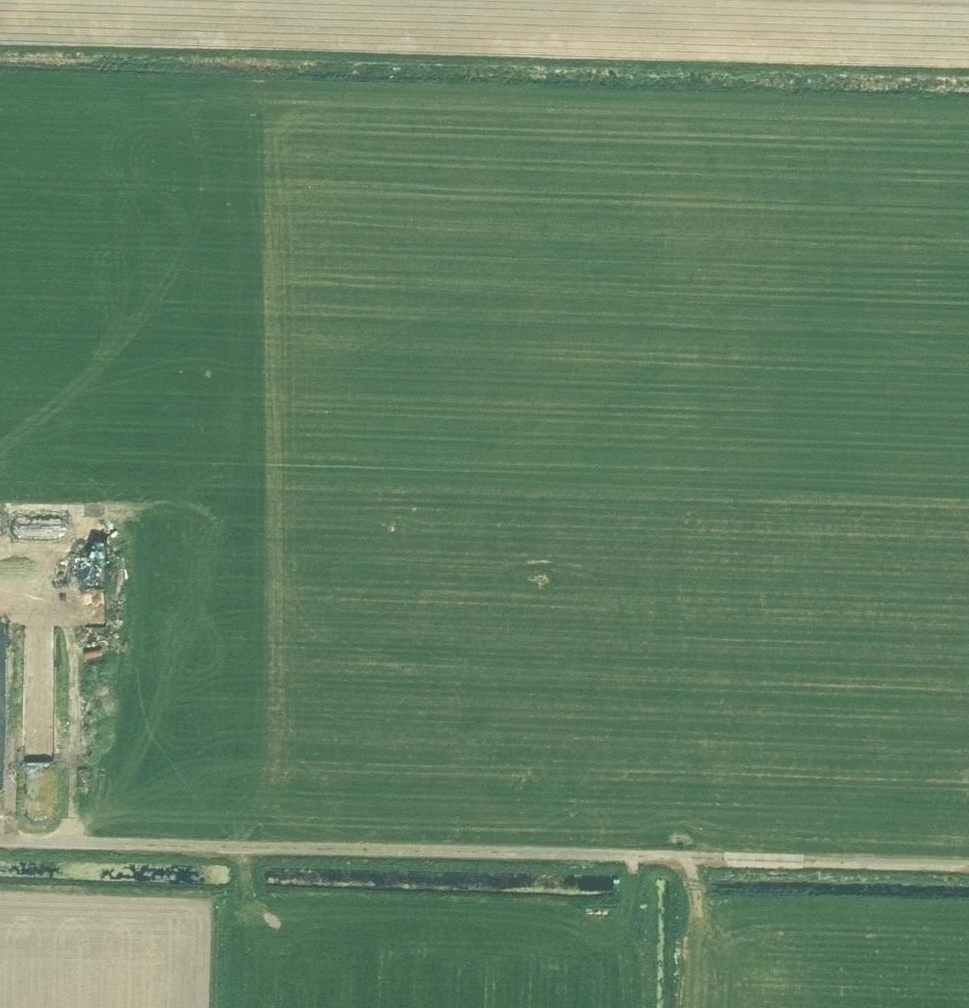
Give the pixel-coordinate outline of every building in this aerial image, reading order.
[(97,612),(114,613),(115,582),(98,582),(97,612)]
